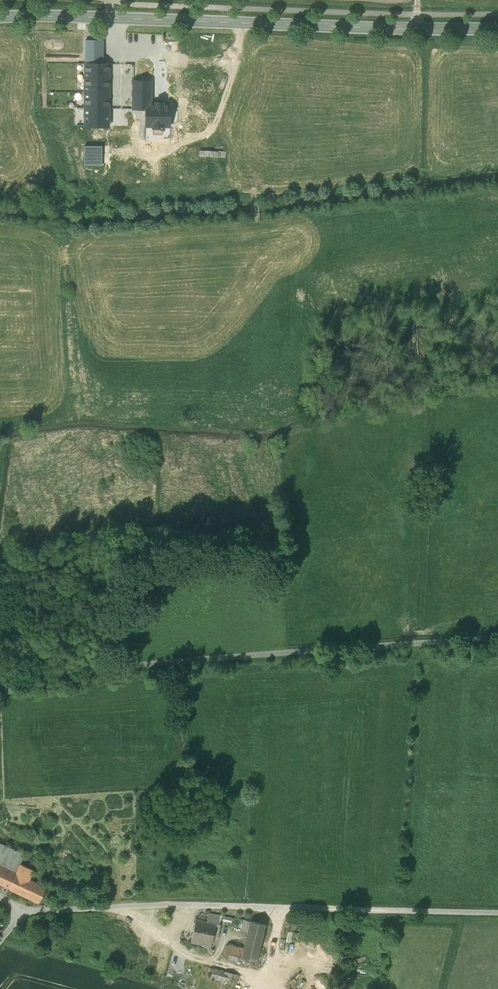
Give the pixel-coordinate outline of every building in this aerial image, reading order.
[(86,40),(86,64),(103,64),(103,41),(86,40)] [(85,64),(85,108),(107,108),(109,108),(109,74),(109,64),(103,64),(86,64),(85,64)] [(151,64),(133,64),(133,104),(141,104),(140,115),(107,114),(106,127),(139,128),(138,142),(164,143),(166,131),(155,129),(158,105),(151,104),(151,64)] [(170,107),(158,105),(155,129),(166,131),(170,107)] [(85,127),(106,127),(107,114),(107,108),(85,108),(85,127)] [(93,159),(93,147),(85,147),(85,159),(93,159)] [(0,845),(0,858),(20,866),(25,855),(0,845)] [(17,874),(20,866),(0,858),(0,866),(17,874)] [(10,890),(15,877),(17,874),(0,866),(0,885),(10,890)] [(20,866),(17,874),(15,877),(28,883),(33,871),(20,866)] [(28,883),(15,877),(10,890),(38,902),(43,889),(28,883)] [(207,922),(220,925),(221,917),(209,914),(207,922)] [(247,932),(250,921),(243,919),(240,930),(247,932)] [(205,949),(210,950),(215,934),(218,935),(220,925),(207,922),(196,920),(191,943),(205,946),(205,949)] [(266,925),(250,921),(247,932),(243,950),(241,958),(242,958),(257,962),(266,925)] [(44,951),(52,954),(59,930),(51,928),(44,951)] [(230,955),(241,958),(243,950),(227,946),(225,954),(230,955)] [(228,962),(240,965),(242,958),(241,958),(230,955),(228,962)] [(210,978),(224,982),(226,973),(214,970),(210,978)] [(238,975),(226,973),(224,982),(237,980),(238,975)]
